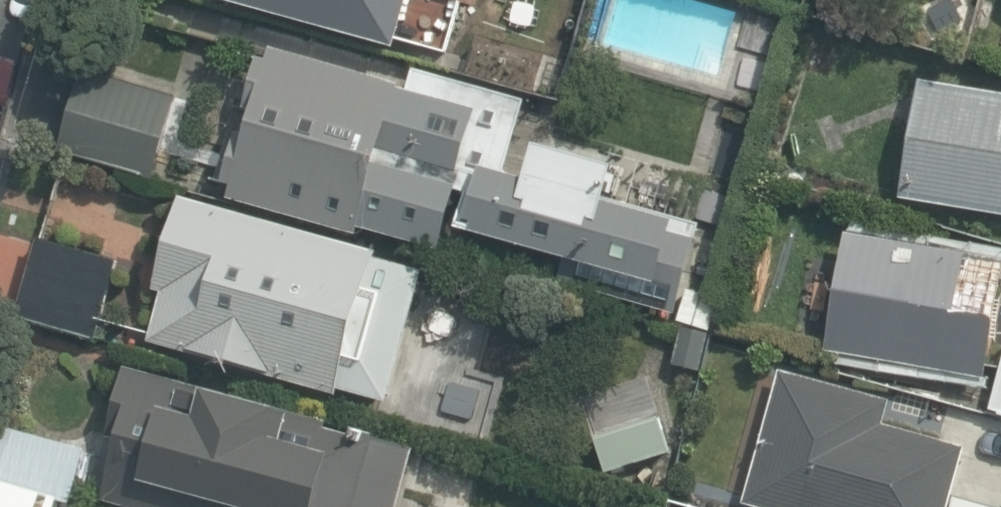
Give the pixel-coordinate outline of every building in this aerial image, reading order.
[(400,47),(413,0),(230,0),(400,47)] [(401,84),(272,48),(269,60),(261,58),(247,109),(253,111),(245,138),(237,136),(224,183),(234,186),(230,201),(359,236),(361,230),(442,252),(459,191),(468,194),(458,230),(560,258),(554,281),(677,314),(701,226),(609,201),(618,168),(538,146),(529,180),(483,168),(481,176),(461,170),(478,109),(475,108),(480,88),(446,79),(441,99),(400,87),(401,84)] [(60,151),(155,180),(180,98),(84,69),(60,151)] [(1000,205),(1000,86),(919,73),(900,189),(1000,205)] [(187,135),(177,169),(208,178),(218,144),(187,135)] [(390,403),(391,404),(426,271),(379,258),(382,248),(184,196),(160,288),(168,291),(155,341),(390,403)] [(824,348),(986,373),(1000,273),(1000,251),(842,227),(824,348)] [(21,315),(100,338),(122,260),(43,237),(21,315)] [(677,322),(712,333),(723,299),(688,287),(677,322)] [(709,332),(682,328),(675,366),(702,371),(709,332)] [(130,506),(402,506),(419,445),(131,366),(112,436),(124,439),(107,501),(130,506)] [(969,445),(886,423),(893,399),(783,370),(765,438),(746,433),(735,475),(754,480),(748,503),(764,506),(953,506),(969,445)] [(991,415),(1000,417),(1000,378),(991,415)] [(599,437),(611,472),(675,452),(664,417),(599,437)] [(62,498),(76,501),(90,447),(0,424),(0,506),(60,506),(62,498)] [(959,498),(956,506),(988,506),(959,498)]
